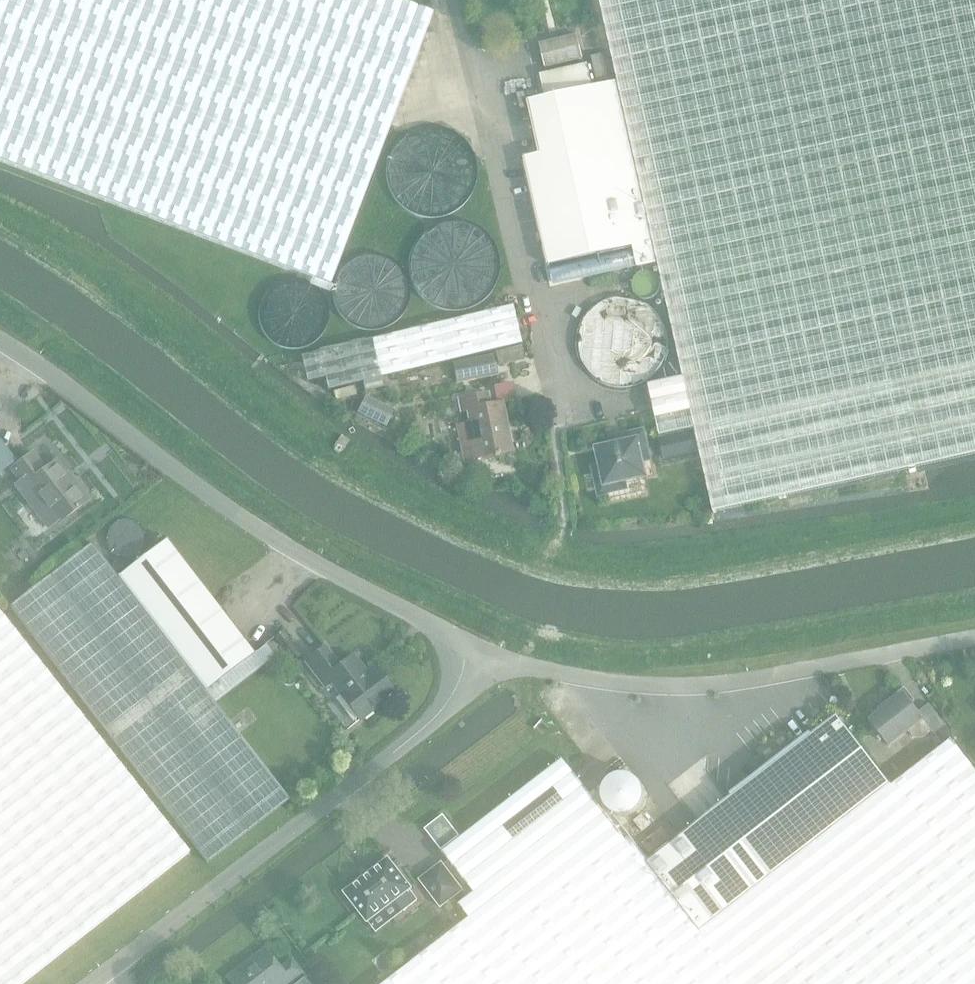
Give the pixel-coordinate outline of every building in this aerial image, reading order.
[(329,286),(432,13),(397,0),(0,0),(0,162),(329,286)] [(695,430),(713,514),(974,456),(974,0),(600,0),(618,83),(653,243),(658,265),(683,378),(695,430)] [(540,45),(546,69),(582,61),(576,36),(540,45)] [(598,86),(609,83),(603,56),(592,58),(598,86)] [(638,269),(658,265),(653,243),(618,83),(593,89),(588,65),(541,76),(546,99),(529,103),(540,156),(525,159),(548,267),(633,248),(638,269)] [(380,379),(495,353),(521,347),(511,306),(300,359),(306,384),(323,379),(326,392),(361,384),(363,393),(382,389),(380,379)] [(523,359),(521,347),(495,353),(497,365),(523,359)] [(497,376),(492,355),(451,363),(455,384),(497,376)] [(660,438),(695,430),(683,378),(648,386),(660,438)] [(470,423),(455,426),(462,462),(477,459),(488,457),(510,453),(512,452),(502,402),(488,405),(486,394),(460,399),(462,411),(467,410),(470,423)] [(357,413),(385,427),(394,411),(365,397),(357,413)] [(602,467),(594,468),(600,493),(625,487),(624,480),(645,475),(641,460),(648,458),(642,432),(622,436),(622,438),(614,440),(614,438),(612,439),(614,446),(598,449),(602,467)] [(10,463),(0,450),(0,470),(10,463)] [(33,454),(13,470),(21,481),(14,486),(48,531),(58,523),(60,524),(89,501),(74,482),(72,483),(56,462),(45,470),(33,454)] [(165,539),(117,577),(207,692),(254,656),(165,539)] [(289,800),(207,692),(117,577),(92,544),(11,607),(207,863),(289,800)] [(188,853),(0,614),(0,983),(21,983),(188,853)] [(285,642),(289,639),(283,631),(274,638),(280,646),(285,642)] [(359,721),(394,694),(380,676),(372,682),(352,657),(339,667),(324,648),(306,662),(324,685),(329,681),(359,721)] [(930,730),(943,747),(951,740),(945,725),(928,703),(917,712),(904,694),(871,720),(889,745),(909,730),(916,740),(930,730)] [(703,930),(891,786),(836,717),(650,861),(703,930)] [(951,740),(943,747),(891,786),(703,930),(745,983),(974,983),(974,770),(951,740)] [(487,948),(626,840),(564,760),(440,855),(472,896),(456,908),(467,922),(487,948)] [(641,813),(633,819),(641,830),(649,824),(641,813)] [(662,828),(641,843),(649,854),(670,838),(662,828)] [(626,840),(487,948),(467,922),(387,983),(745,983),(703,930),(650,861),(647,863),(628,838),(626,840)] [(389,858),(343,892),(366,922),(395,900),(404,912),(417,901),(408,890),(412,888),(389,858)] [(463,890),(443,862),(419,880),(440,907),(463,890)] [(281,968),(266,949),(253,960),(255,963),(231,981),(234,983),(278,983),(281,981),(283,983),(291,983),(305,973),(293,958),(281,968)]
